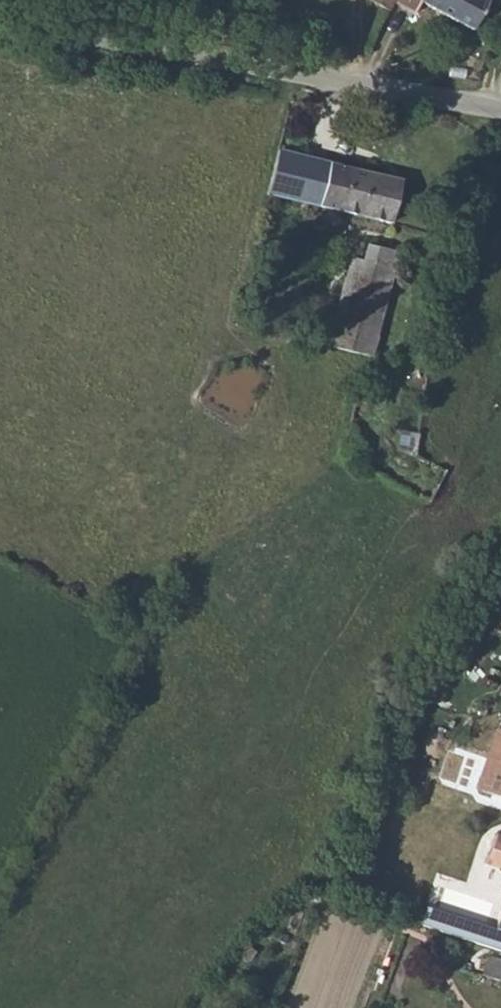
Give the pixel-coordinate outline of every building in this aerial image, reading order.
[(389,10),(394,1),(395,0),(372,0),(389,10)] [(394,1),(416,13),(421,4),(469,28),(484,0),(395,0),(394,1)] [(399,178),(280,147),(268,191),(387,221),(399,178)] [(326,345),(371,355),(374,345),(401,250),(366,241),(357,278),(344,275),(326,345)] [(500,798),(500,730),(478,790),(500,798)] [(494,834),(479,863),(500,869),(500,836),(494,834)] [(489,955),(483,973),(500,979),(500,959),(489,955)]
